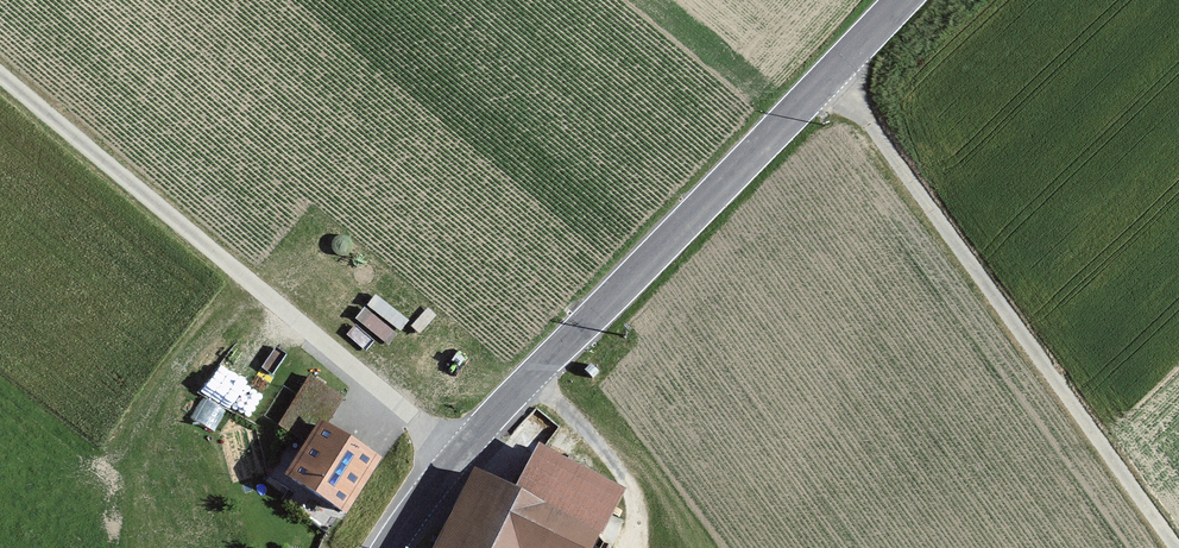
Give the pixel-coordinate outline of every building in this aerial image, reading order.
[(339,399),(313,381),(281,429),(308,447),(319,430),(339,399)] [(375,467),(319,430),(308,447),(288,479),(344,515),(375,467)] [(629,493),(542,450),(520,495),(480,474),(442,547),(602,547),(629,493)]
